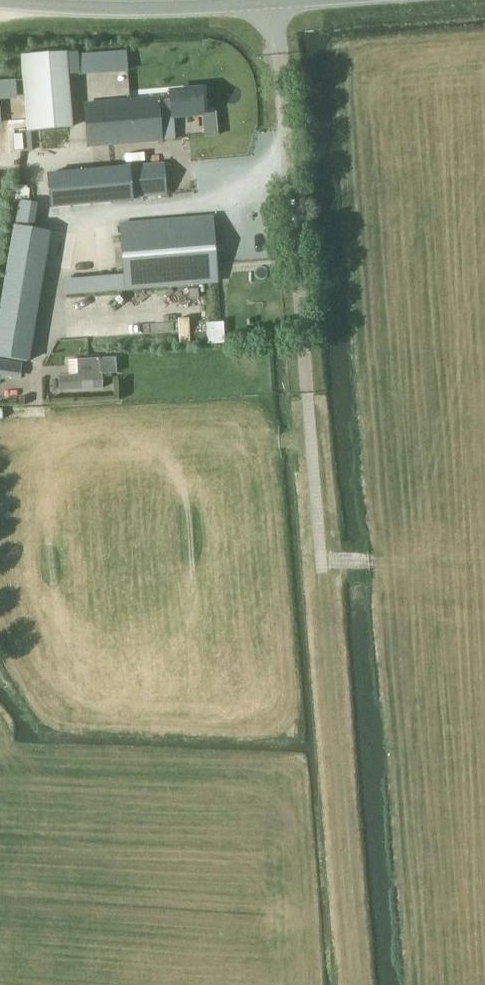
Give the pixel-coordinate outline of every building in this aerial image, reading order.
[(126,51),(113,52),(115,71),(127,70),(126,51)] [(62,52),(22,55),(28,132),(68,129),(62,52)] [(113,52),(76,54),(77,73),(115,71),(113,52)] [(0,81),(0,100),(17,99),(16,80),(0,81)] [(159,98),(85,104),(88,146),(175,139),(173,117),(203,114),(202,90),(171,93),(171,100),(159,101),(159,98)] [(215,113),(203,114),(205,136),(217,135),(215,113)] [(24,120),(18,121),(0,122),(1,132),(18,131),(25,130),(24,120)] [(132,197),(166,194),(164,164),(49,174),(52,207),(133,200),(132,197)] [(0,309),(0,357),(29,362),(45,262),(50,231),(34,229),(38,203),(19,200),(9,256),(0,309)] [(121,226),(125,275),(62,280),(64,295),(125,290),(126,289),(219,281),(213,218),(121,226)] [(59,375),(60,391),(103,389),(102,373),(116,372),(115,357),(77,359),(78,374),(59,375)] [(0,359),(0,362),(4,363),(3,374),(19,377),(22,363),(0,359)]
